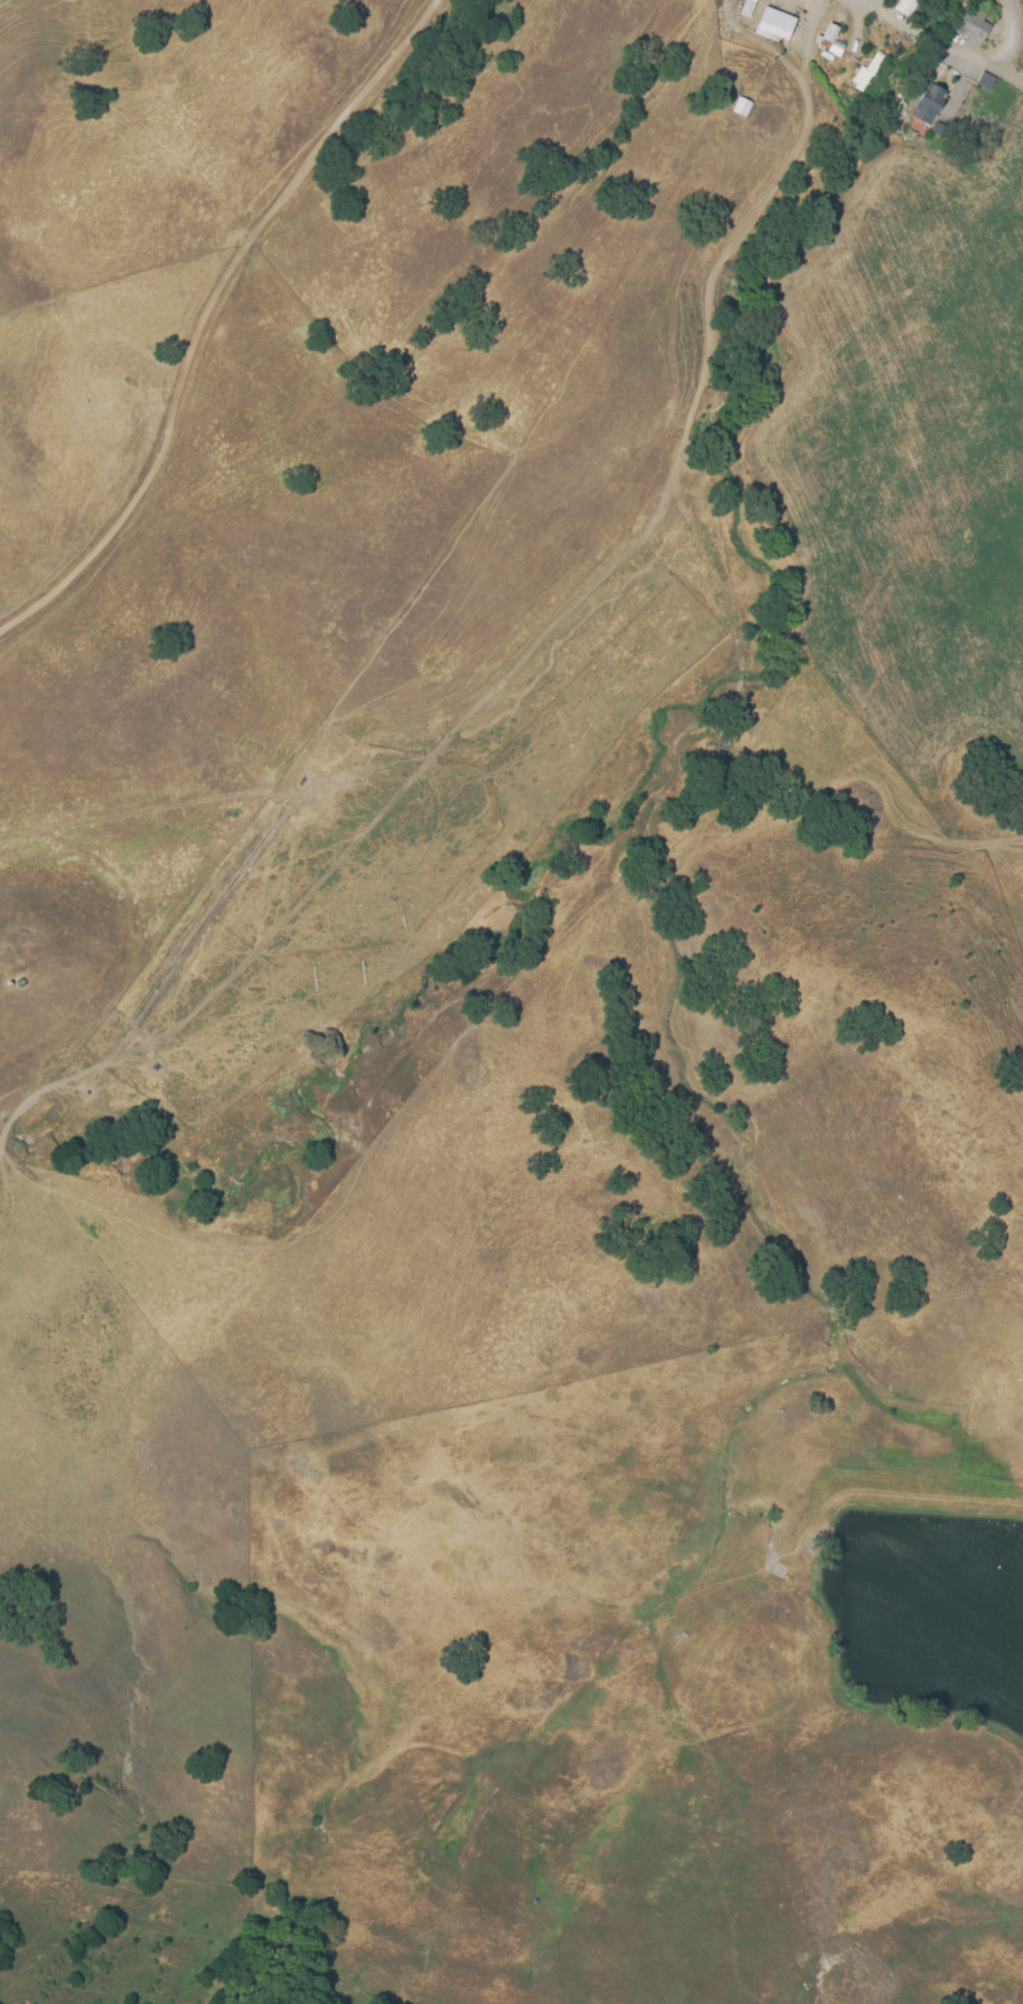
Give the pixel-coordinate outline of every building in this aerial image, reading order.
[(750,17),(756,0),(744,0),(739,13),(750,17)] [(918,0),(898,0),(893,9),(908,18),(918,0)] [(796,16),(762,7),(755,32),(788,42),(796,16)] [(983,22),(986,16),(976,11),(974,16),(963,11),(954,28),(982,42),(991,26),(983,22)] [(816,46),(840,57),(845,44),(834,39),(839,28),(826,22),(816,46)] [(866,69),(859,66),(850,84),(864,91),(881,55),(875,52),(866,69)] [(931,126),(948,92),(932,85),(928,92),(923,90),(910,116),(931,126)] [(731,112),(745,118),(752,103),(737,97),(731,112)]
